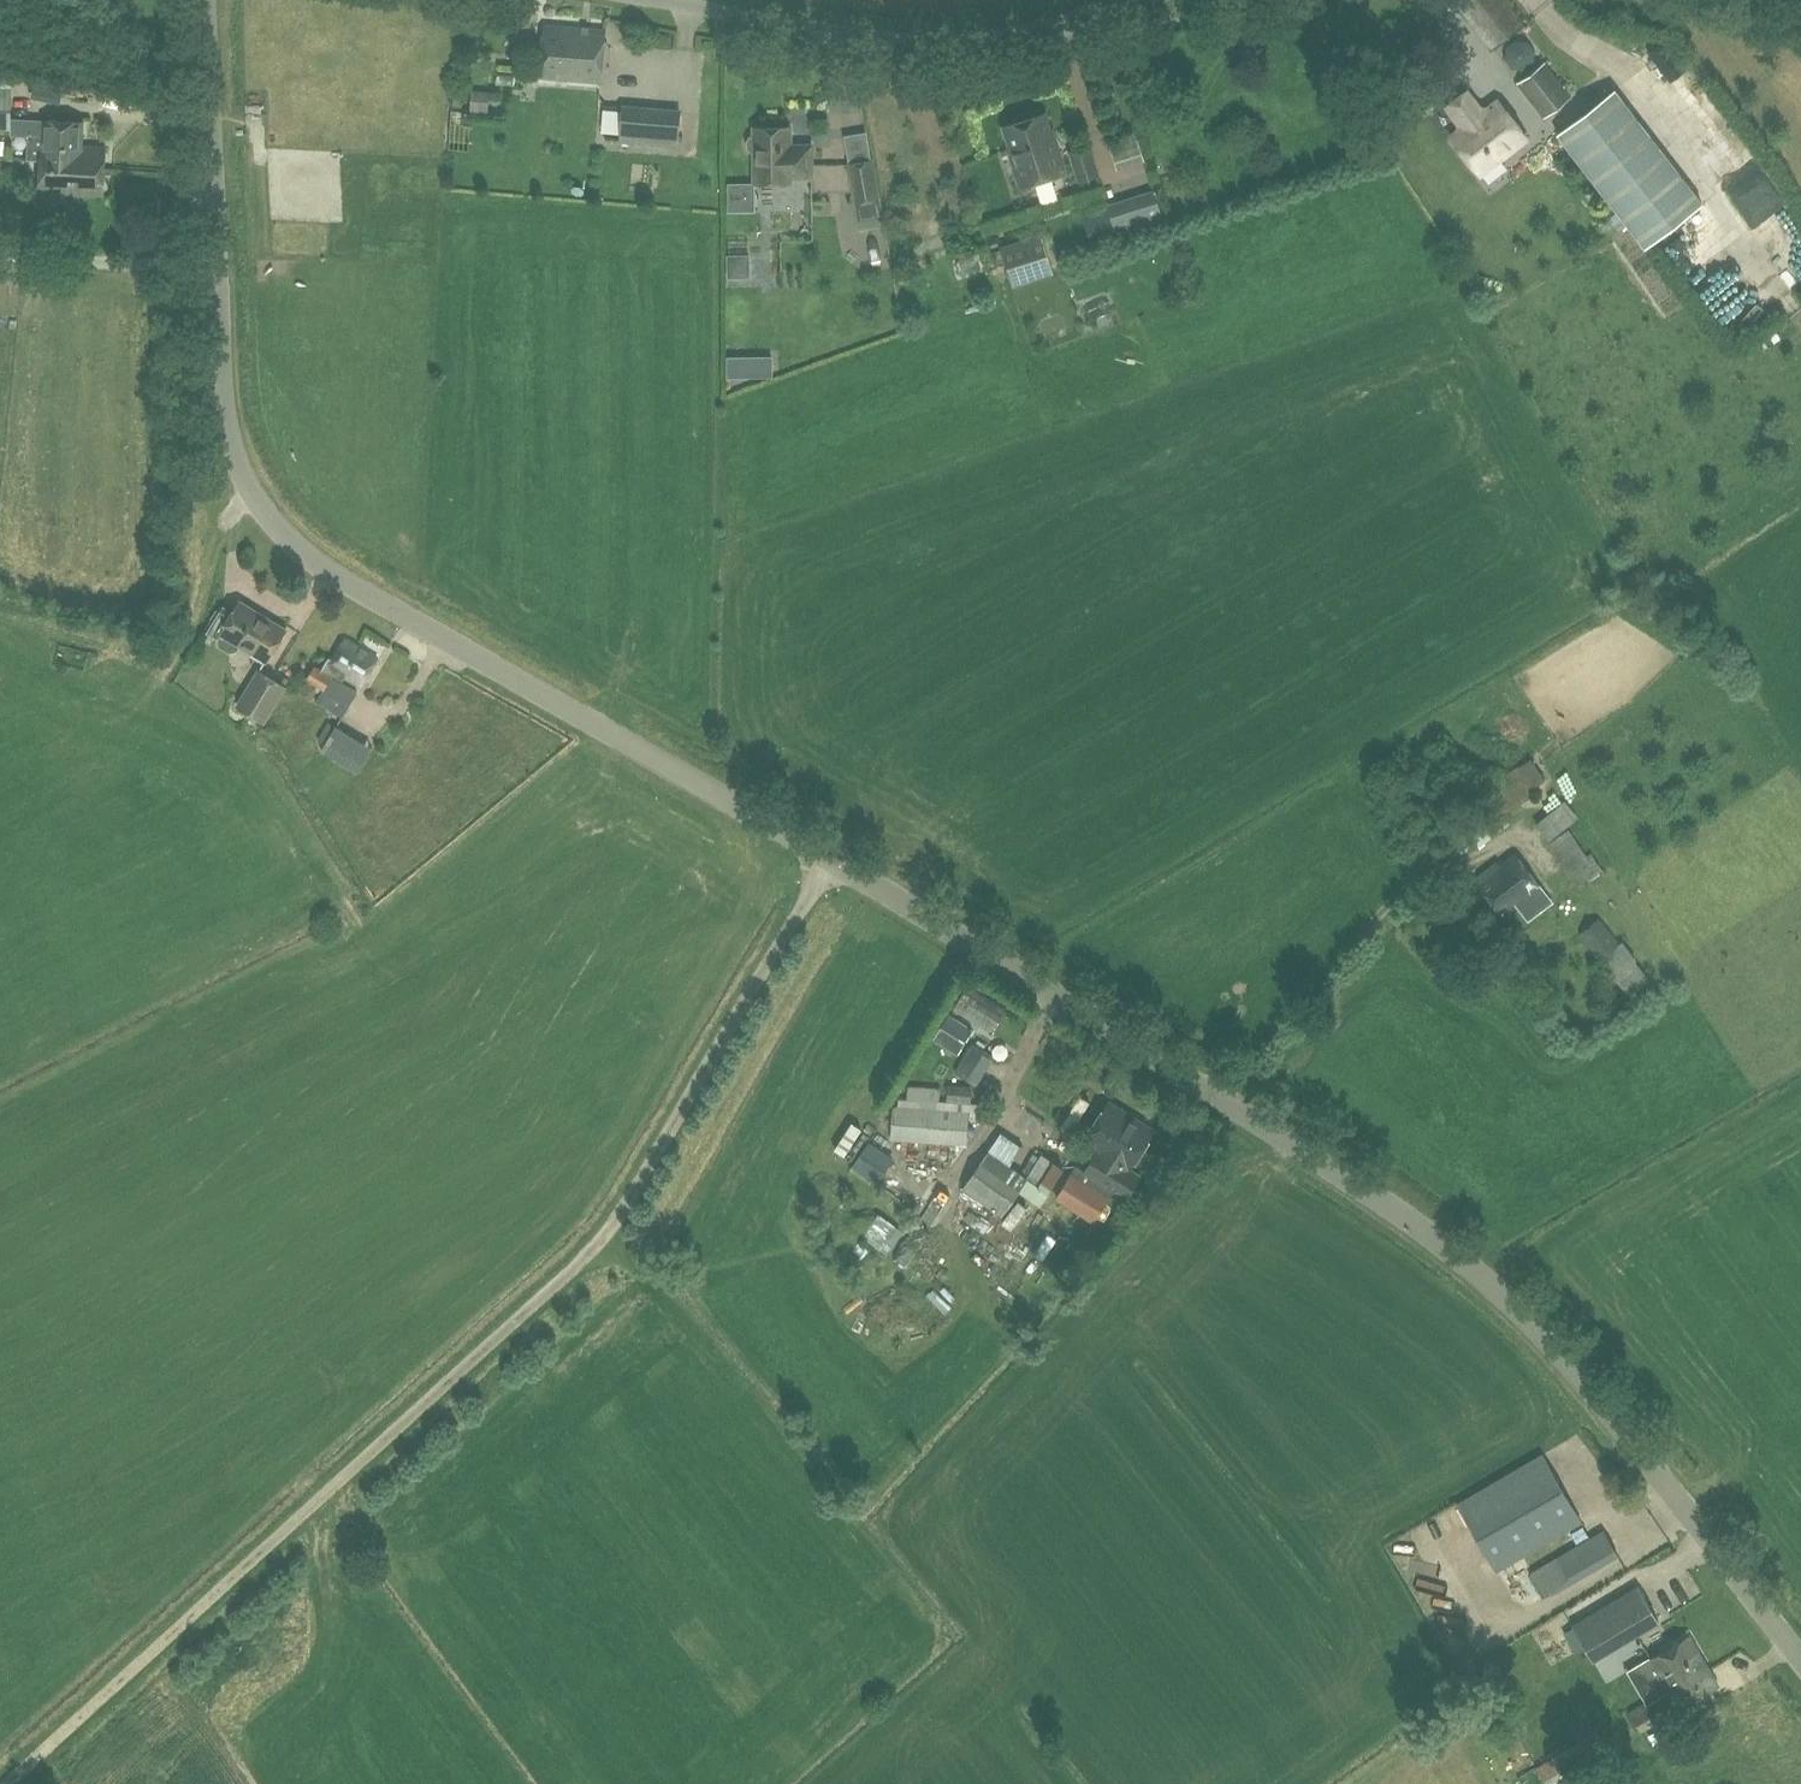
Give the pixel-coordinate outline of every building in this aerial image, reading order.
[(1504,0),(1468,0),(1459,7),(1490,48),(1523,24),(1504,0)] [(534,4),(518,3),(517,23),(532,24),(534,4)] [(601,81),(604,30),(543,26),(540,76),(601,81)] [(1571,96),(1544,61),(1516,83),(1543,118),(1571,96)] [(10,128),(10,87),(11,73),(0,73),(0,128),(10,128)] [(64,82),(35,77),(32,99),(60,103),(64,82)] [(1700,202),(1612,87),(1556,131),(1643,246),(1700,202)] [(487,114),(489,91),(472,90),(470,113),(487,114)] [(1450,135),(1479,173),(1526,138),(1497,100),(1485,109),(1480,108),(1467,91),(1446,106),(1460,124),(1459,129),(1450,135)] [(1078,102),(1081,122),(1095,120),(1092,100),(1078,102)] [(619,141),(679,146),(682,110),(622,105),(619,141)] [(1009,147),(1021,184),(1064,170),(1051,128),(1049,129),(1044,111),(1004,124),(1011,146),(1009,147)] [(40,159),(38,194),(103,196),(105,146),(82,145),(83,122),(41,120),(41,135),(28,135),(27,159),(40,159)] [(802,144),(791,144),(791,125),(755,125),(755,131),(750,134),(748,139),(748,144),(750,148),(755,151),(755,180),(791,180),(791,175),(813,175),(812,143),(802,143),(802,144)] [(885,226),(873,157),(871,158),(866,131),(844,135),(849,162),(847,163),(859,230),(885,226)] [(1069,151),(1078,182),(1100,175),(1091,145),(1069,151)] [(728,212),(755,212),(755,182),(728,182),(728,212)] [(1728,195),(1738,219),(1757,211),(1748,187),(1728,195)] [(1117,237),(1164,222),(1153,189),(1107,204),(1117,237)] [(1177,221),(1164,225),(1168,234),(1180,230),(1177,221)] [(1040,233),(1000,246),(1012,286),(1053,273),(1040,233)] [(754,254),(733,255),(734,274),(755,274),(754,254)] [(750,377),(750,356),(727,357),(727,377),(750,377)] [(220,632),(217,638),(219,645),(230,651),(237,650),(240,644),(265,660),(284,628),(267,618),(266,621),(239,604),(240,602),(239,601),(220,632)] [(376,647),(382,637),(360,624),(354,634),(376,647)] [(344,636),(330,661),(327,660),(321,669),(314,665),(306,679),(322,689),(315,701),(342,717),(358,691),(341,681),(343,678),(360,689),(379,657),(344,636)] [(264,723),(286,685),(284,684),(288,678),(275,670),(272,676),(257,668),(235,705),(264,723)] [(320,750),(358,772),(372,746),(335,724),(320,750)] [(1535,793),(1518,766),(1485,787),(1502,814),(1535,793)] [(1547,841),(1578,816),(1564,798),(1533,823),(1547,841)] [(1479,846),(1494,834),(1483,820),(1467,832),(1479,846)] [(1548,843),(1576,884),(1587,877),(1590,881),(1601,873),(1599,870),(1602,867),(1592,852),(1587,855),(1570,828),(1548,843)] [(1553,903),(1514,851),(1499,863),(1497,859),(1473,879),(1503,917),(1517,906),(1528,921),(1553,903)] [(1579,934),(1629,995),(1649,979),(1634,960),(1637,958),(1623,940),(1620,942),(1599,917),(1579,934)] [(964,1070),(976,1047),(964,1041),(952,1065),(964,1070)] [(973,1080),(989,1054),(979,1048),(963,1074),(973,1080)] [(891,1139),(967,1144),(968,1124),(977,1125),(979,1103),(971,1102),(972,1086),(947,1085),(946,1100),(939,1100),(940,1087),(908,1085),(907,1099),(898,1098),(898,1105),(893,1105),(891,1139)] [(1131,1168),(1156,1130),(1107,1100),(1082,1143),(1094,1151),(1083,1170),(1076,1165),(1056,1197),(1093,1221),(1112,1190),(1127,1200),(1142,1175),(1131,1168)] [(855,1160),(870,1166),(876,1152),(862,1145),(855,1160)] [(1039,1205),(1063,1168),(1041,1154),(1027,1175),(987,1149),(961,1189),(1002,1216),(1018,1191),(1039,1205)] [(879,1216),(863,1239),(887,1255),(903,1232),(879,1216)] [(1458,1503),(1497,1570),(1582,1521),(1543,1454),(1458,1503)] [(1548,1596),(1619,1555),(1603,1528),(1532,1569),(1548,1596)] [(1593,1660),(1659,1621),(1637,1584),(1571,1624),(1593,1660)] [(1678,1711),(1720,1685),(1690,1633),(1647,1659),(1678,1711)] [(1657,1722),(1644,1701),(1628,1711),(1640,1732),(1657,1722)] [(1607,1750),(1595,1730),(1535,1765),(1547,1783),(1550,1783),(1607,1750)]
